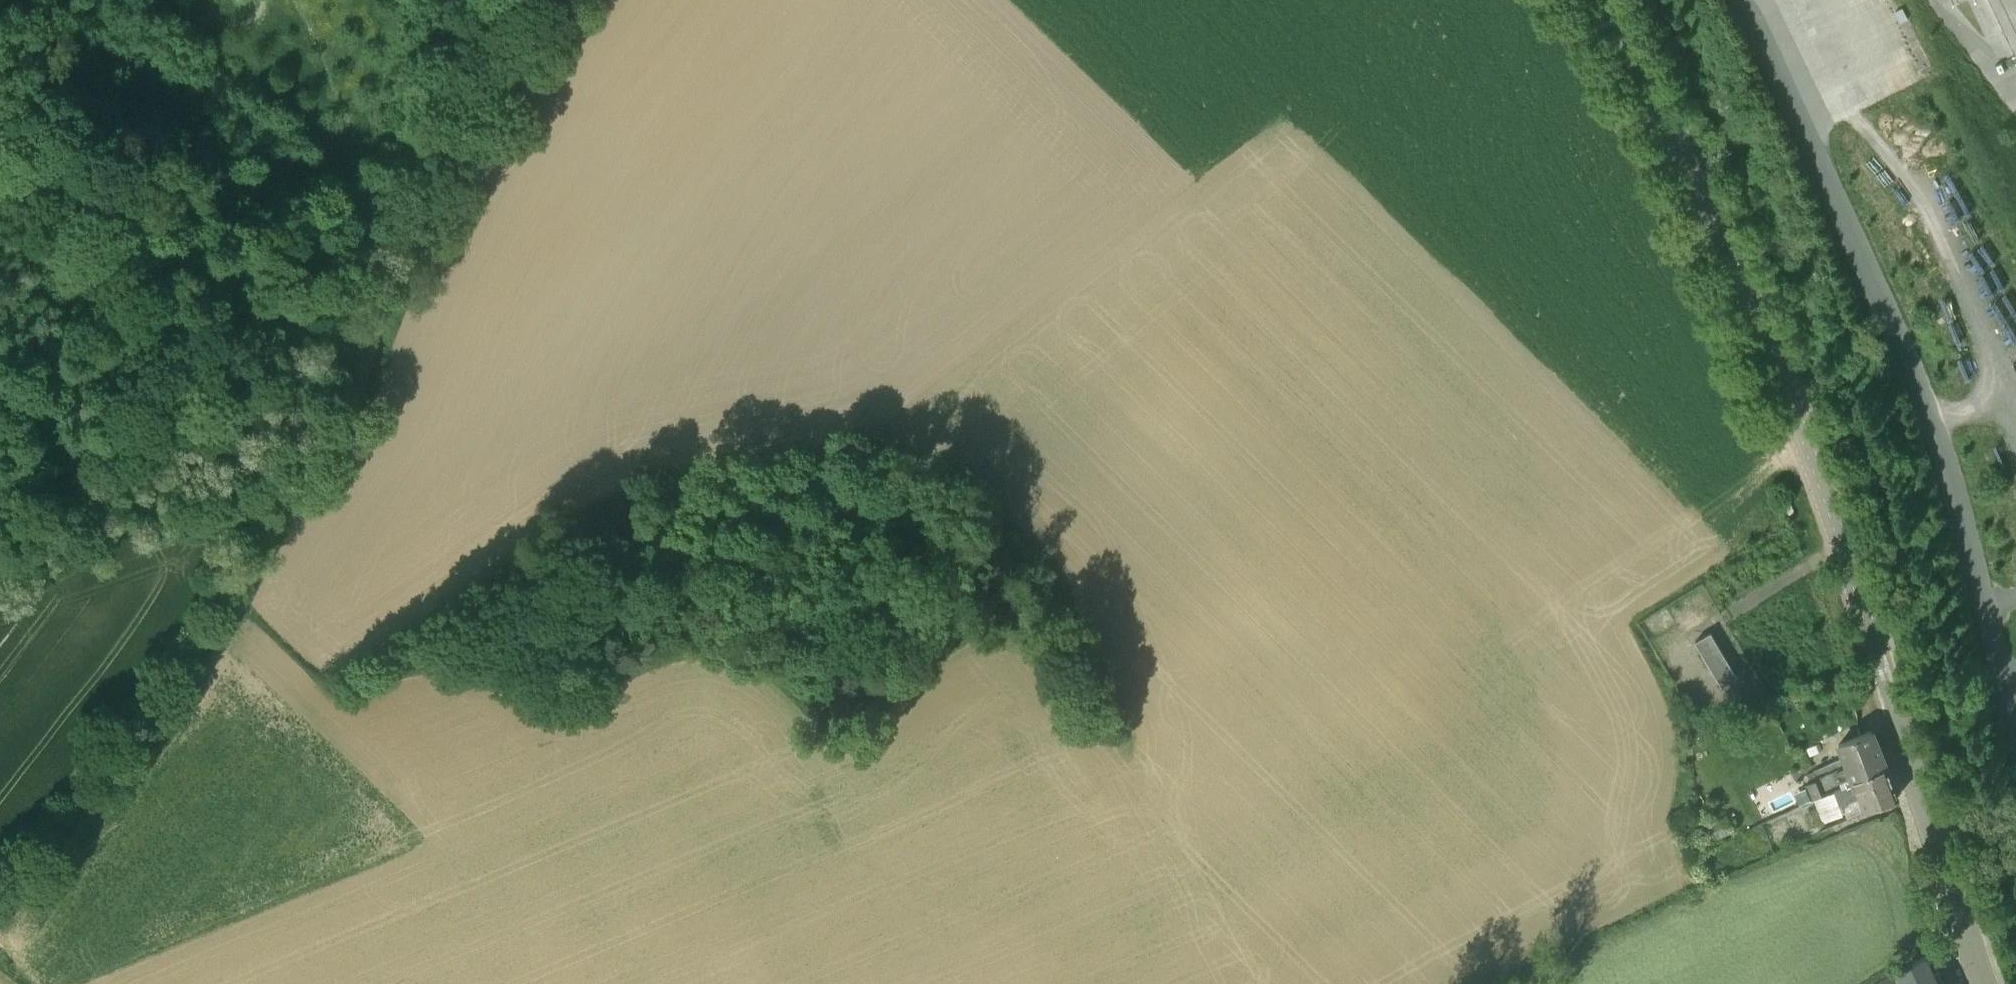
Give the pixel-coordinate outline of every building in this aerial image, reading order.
[(1986,37),(2005,28),(2015,51),(2015,0),(1969,0),(1986,37)] [(1711,632),(1695,641),(1721,686),(1736,677),(1711,632)] [(1810,800),(1835,790),(1886,767),(1872,730),(1871,730),(1836,746),(1845,768),(1836,771),(1836,770),(1803,784),(1810,800)] [(1840,803),(1858,797),(1863,810),(1898,797),(1887,767),(1886,767),(1835,790),(1837,796),(1819,803),(1826,820),(1844,813),(1840,803)] [(1894,973),(1876,983),(1944,983),(1929,952),(1894,973)]
